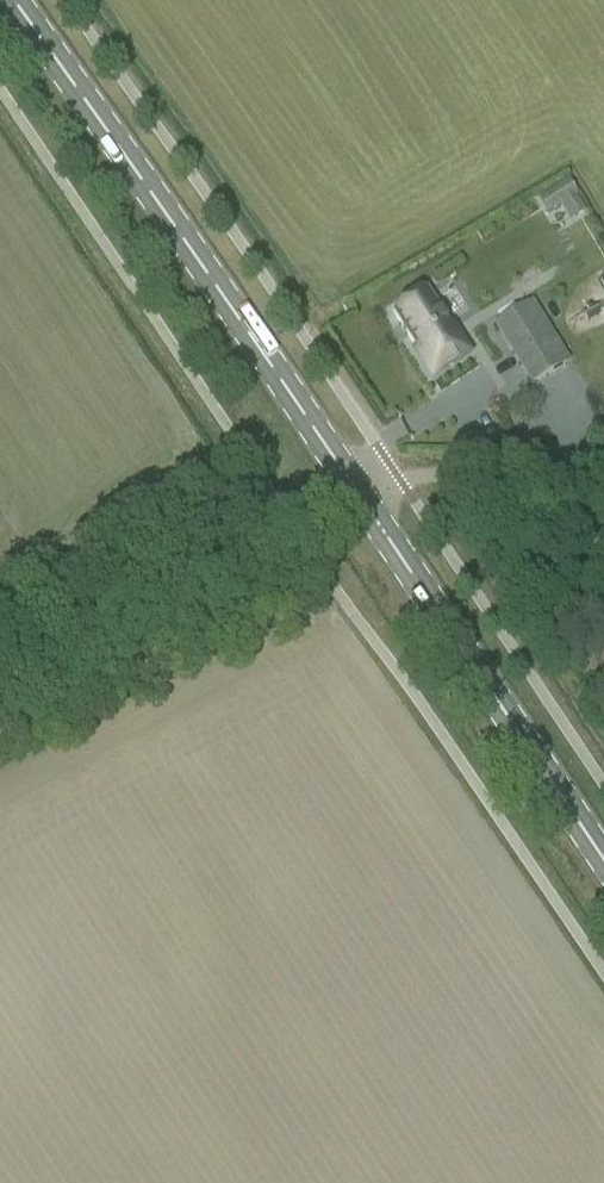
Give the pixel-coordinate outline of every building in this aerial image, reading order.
[(549,194),(537,201),(546,216),(558,209),(549,194)] [(425,291),(391,313),(414,349),(412,351),(430,379),(468,354),(450,326),(448,327),(425,291)] [(497,325),(510,346),(532,381),(549,371),(564,362),(555,347),(529,305),(497,325)]
